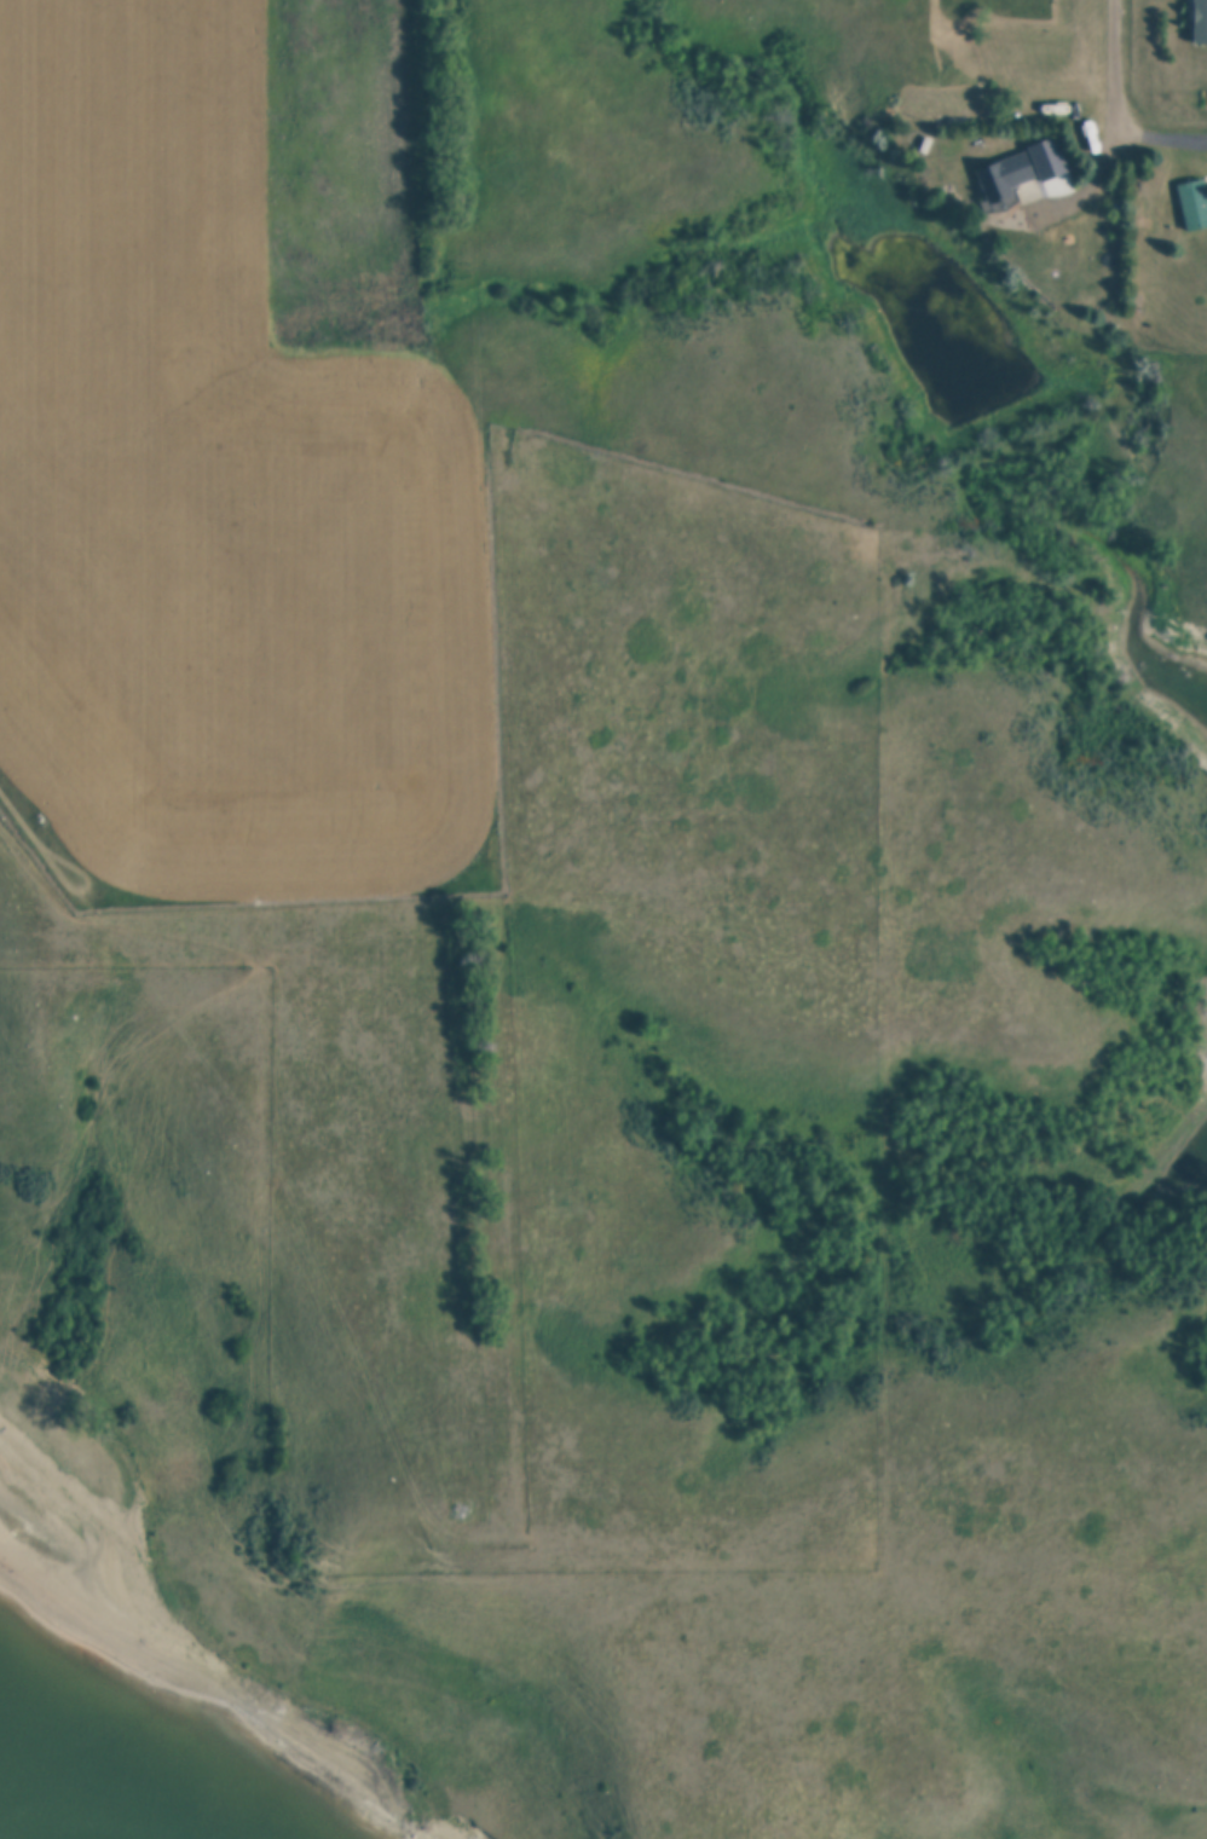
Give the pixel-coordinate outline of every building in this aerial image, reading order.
[(1194,44),(1194,0),(1206,0),(1206,44),(1194,44)] [(1029,146),(1056,135),(1070,170),(1044,181),(1029,146)] [(926,137),(934,139),(928,154),(920,151),(926,137)] [(977,170),(1027,151),(1038,177),(1013,186),(1017,193),(991,204),(977,170)] [(1203,179),(1206,194),(1206,227),(1188,231),(1177,186),(1203,179)]
